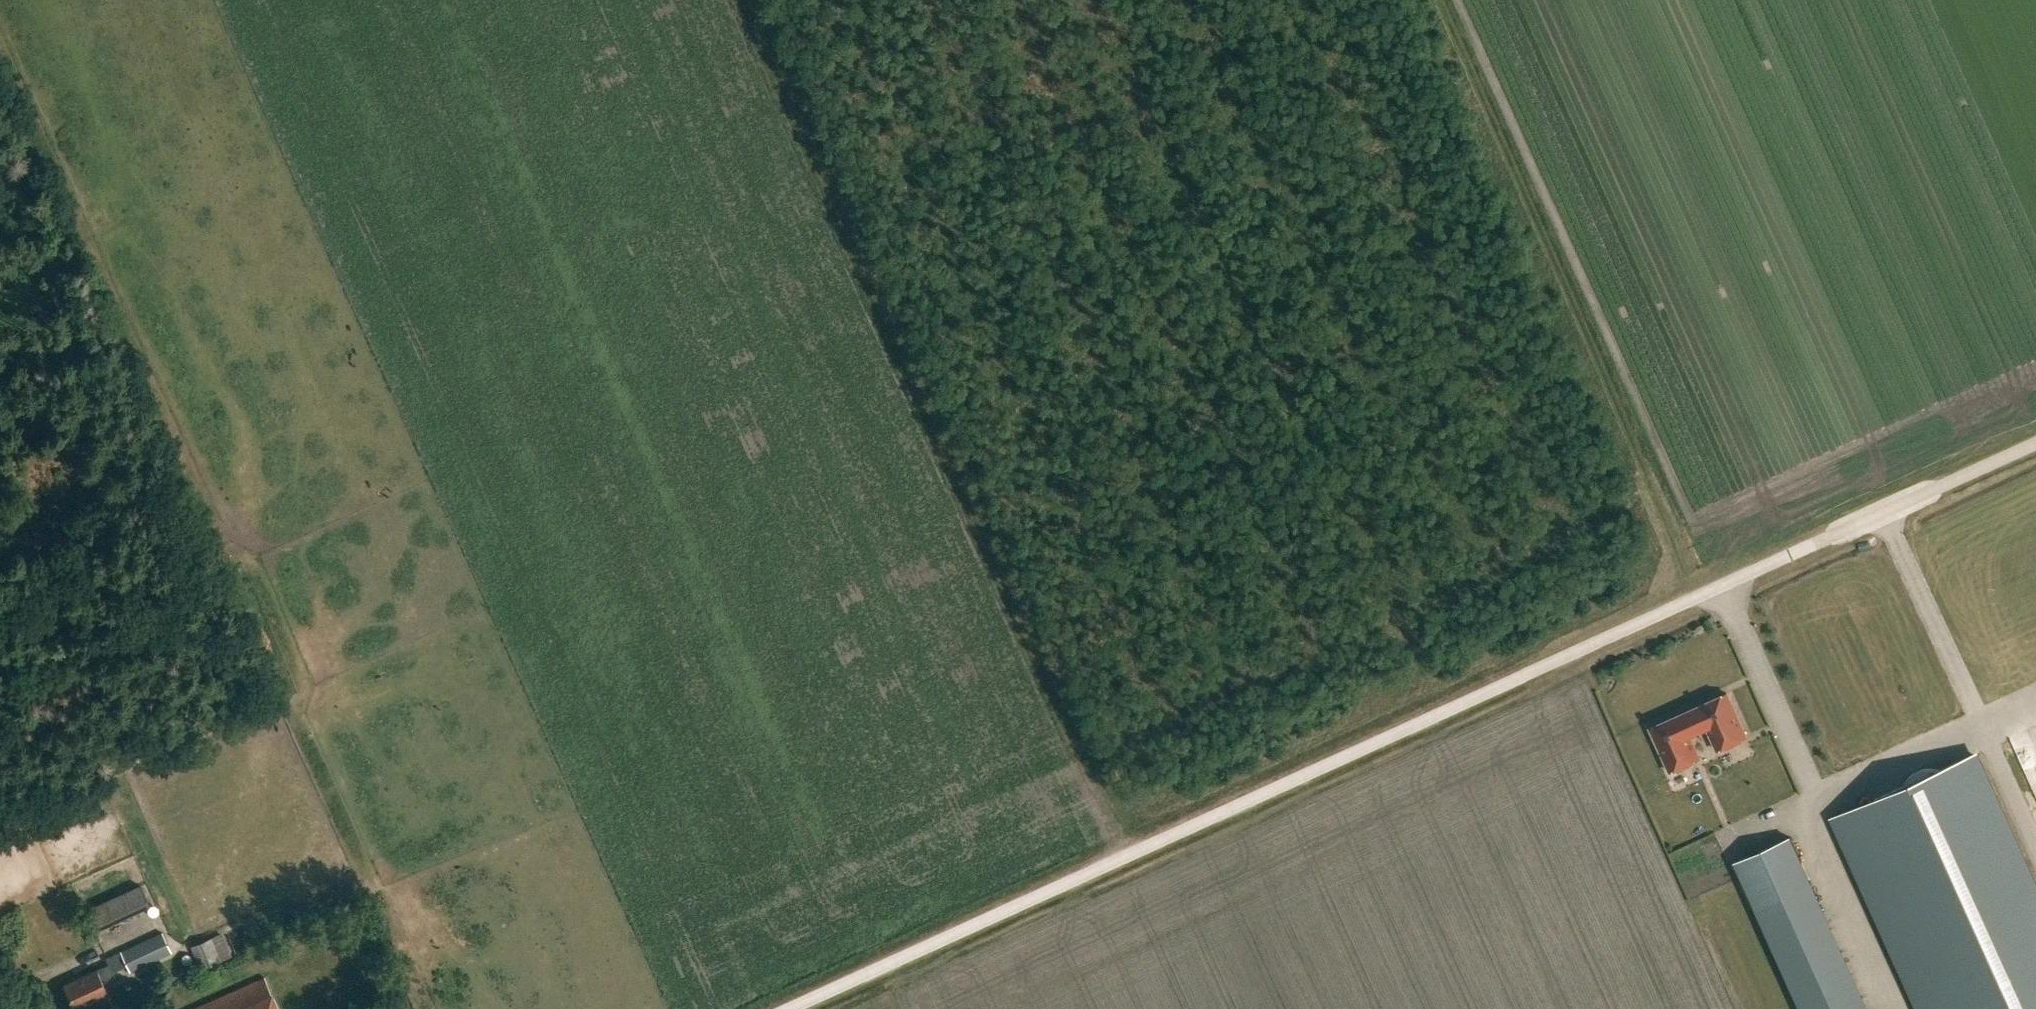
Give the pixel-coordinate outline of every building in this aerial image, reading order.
[(1746,737),(1726,693),(1695,707),(1697,710),(1690,714),(1699,736),(1707,732),(1715,750),(1746,737)] [(1681,713),(1650,727),(1669,771),(1700,757),(1692,739),(1699,736),(1690,714),(1682,717),(1681,713)] [(1966,753),(1828,818),(1918,1008),(2035,1008),(2035,901),(1966,753)] [(1737,861),(1807,1008),(1874,1008),(1791,835),(1737,861)] [(84,907),(94,929),(151,903),(141,881),(84,907)] [(90,1002),(93,1008),(110,1008),(114,1007),(108,994),(103,983),(115,977),(112,970),(126,964),(129,971),(170,952),(160,930),(103,956),(108,965),(64,985),(75,1008),(90,1002)] [(209,936),(191,945),(201,968),(220,960),(209,936)] [(265,980),(200,1008),(278,1008),(265,980)]
